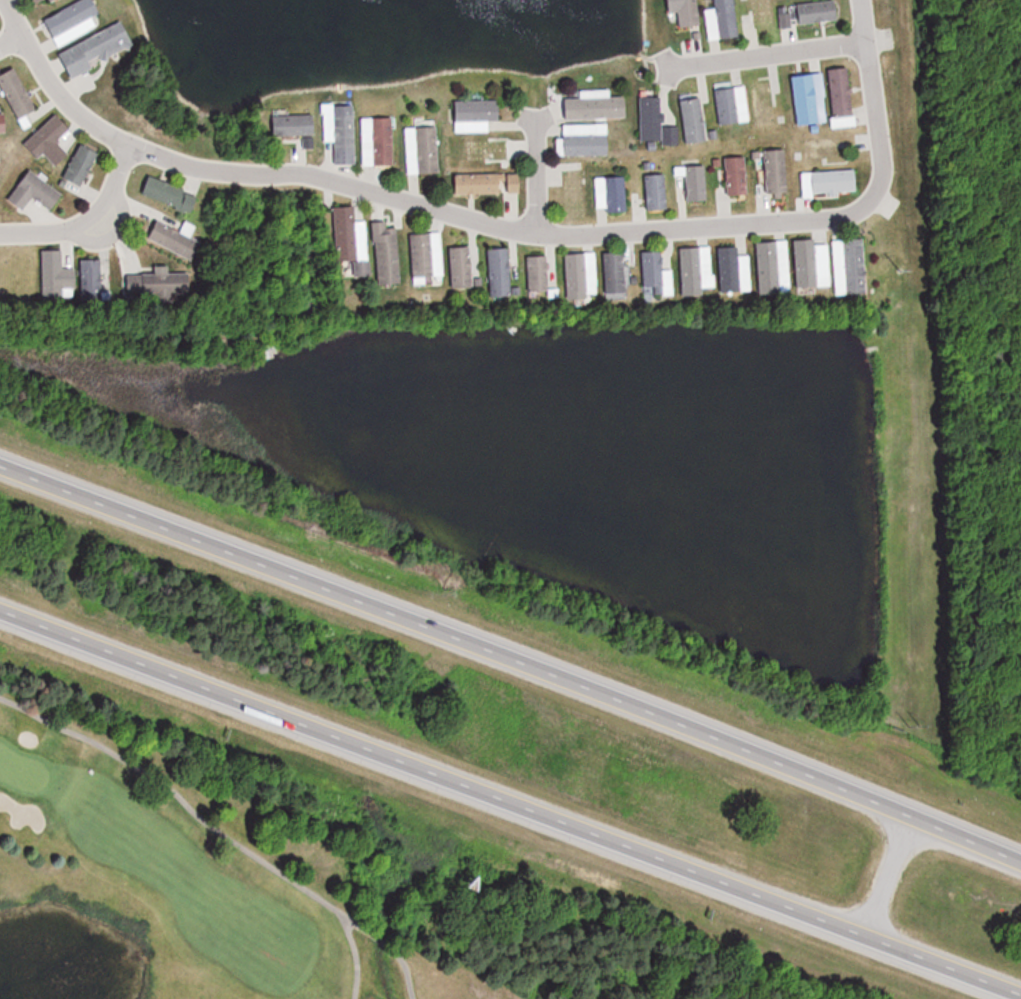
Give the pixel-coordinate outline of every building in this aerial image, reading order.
[(92,16),(101,12),(95,0),(82,0),(45,18),(58,46),(98,27),(92,16)] [(698,0),(677,0),(680,27),(701,25),(698,0)] [(735,0),(704,0),(705,7),(706,7),(710,40),(739,37),(735,0)] [(754,26),(775,24),(773,0),(752,0),(754,26)] [(799,23),(839,21),(838,1),(798,3),(799,23)] [(790,6),(778,8),(781,28),(793,26),(790,6)] [(72,78),(95,68),(93,65),(134,45),(123,22),(60,51),(72,78)] [(17,67),(0,75),(0,83),(18,120),(38,110),(17,67)] [(830,69),(833,118),(853,117),(850,68),(830,69)] [(797,125),(824,122),(819,74),(792,76),(797,125)] [(718,124),(749,122),(746,83),(715,86),(718,124)] [(679,97),(686,144),(708,140),(701,94),(679,97)] [(566,98),(567,119),(627,117),(626,96),(609,97),(609,95),(581,96),(581,98),(566,98)] [(641,142),(678,141),(678,127),(662,127),(661,96),(640,96),(641,142)] [(488,131),(488,120),(501,120),(501,100),(456,100),(456,131),(488,131)] [(325,141),(336,141),(337,164),(355,163),(354,112),(324,113),(325,141)] [(24,144),(39,160),(45,154),(56,166),(70,154),(58,141),(72,129),(58,114),(24,144)] [(315,115),(274,115),(274,135),(315,135),(315,115)] [(394,117),(363,117),(363,165),(394,165),(394,117)] [(564,154),(609,154),(609,124),(564,124),(564,154)] [(439,172),(438,125),(405,126),(407,174),(439,172)] [(100,153),(81,143),(64,177),(83,187),(100,153)] [(787,149),(764,150),(765,193),(788,192),(787,149)] [(747,197),(747,156),(724,157),(724,169),(718,169),(718,197),(747,197)] [(686,201),(707,201),(707,165),(686,165),(686,201)] [(857,169),(802,171),(803,195),(858,193),(857,169)] [(54,210),(64,191),(27,170),(9,201),(26,210),(32,198),(54,210)] [(455,193),(521,193),(521,173),(504,173),(455,174),(455,193)] [(646,209),(667,208),(666,173),(645,174),(646,209)] [(197,193),(148,176),(142,194),(191,211),(197,193)] [(596,177),(598,210),(628,209),(626,176),(596,177)] [(337,260),(358,259),(355,205),(335,206),(337,260)] [(201,244),(158,219),(148,237),(191,262),(201,244)] [(402,282),(396,221),(372,223),(378,284),(402,282)] [(408,234),(413,277),(436,274),(431,231),(408,234)] [(867,292),(864,237),(843,239),(847,294),(867,292)] [(816,238),(795,239),(796,286),(818,286),(816,238)] [(754,242),(758,294),(790,292),(788,263),(781,264),(779,241),(754,242)] [(474,285),(471,245),(449,247),(452,287),(474,285)] [(718,247),(719,290),(738,290),(738,246),(718,247)] [(510,247),(489,247),(490,295),(511,295),(510,247)] [(700,247),(680,247),(681,295),(700,295),(700,247)] [(43,299),(63,299),(63,250),(43,250),(43,299)] [(643,250),(643,286),(663,286),(663,250),(643,250)] [(625,251),(605,251),(605,295),(625,295),(625,251)] [(589,297),(586,252),(564,254),(568,299),(589,297)] [(548,290),(547,255),(526,255),(527,291),(548,290)] [(103,259),(82,259),(82,301),(103,301),(103,259)] [(189,273),(127,274),(128,296),(189,295),(189,273)] [(490,879),(471,879),(471,890),(490,891),(490,879)]
